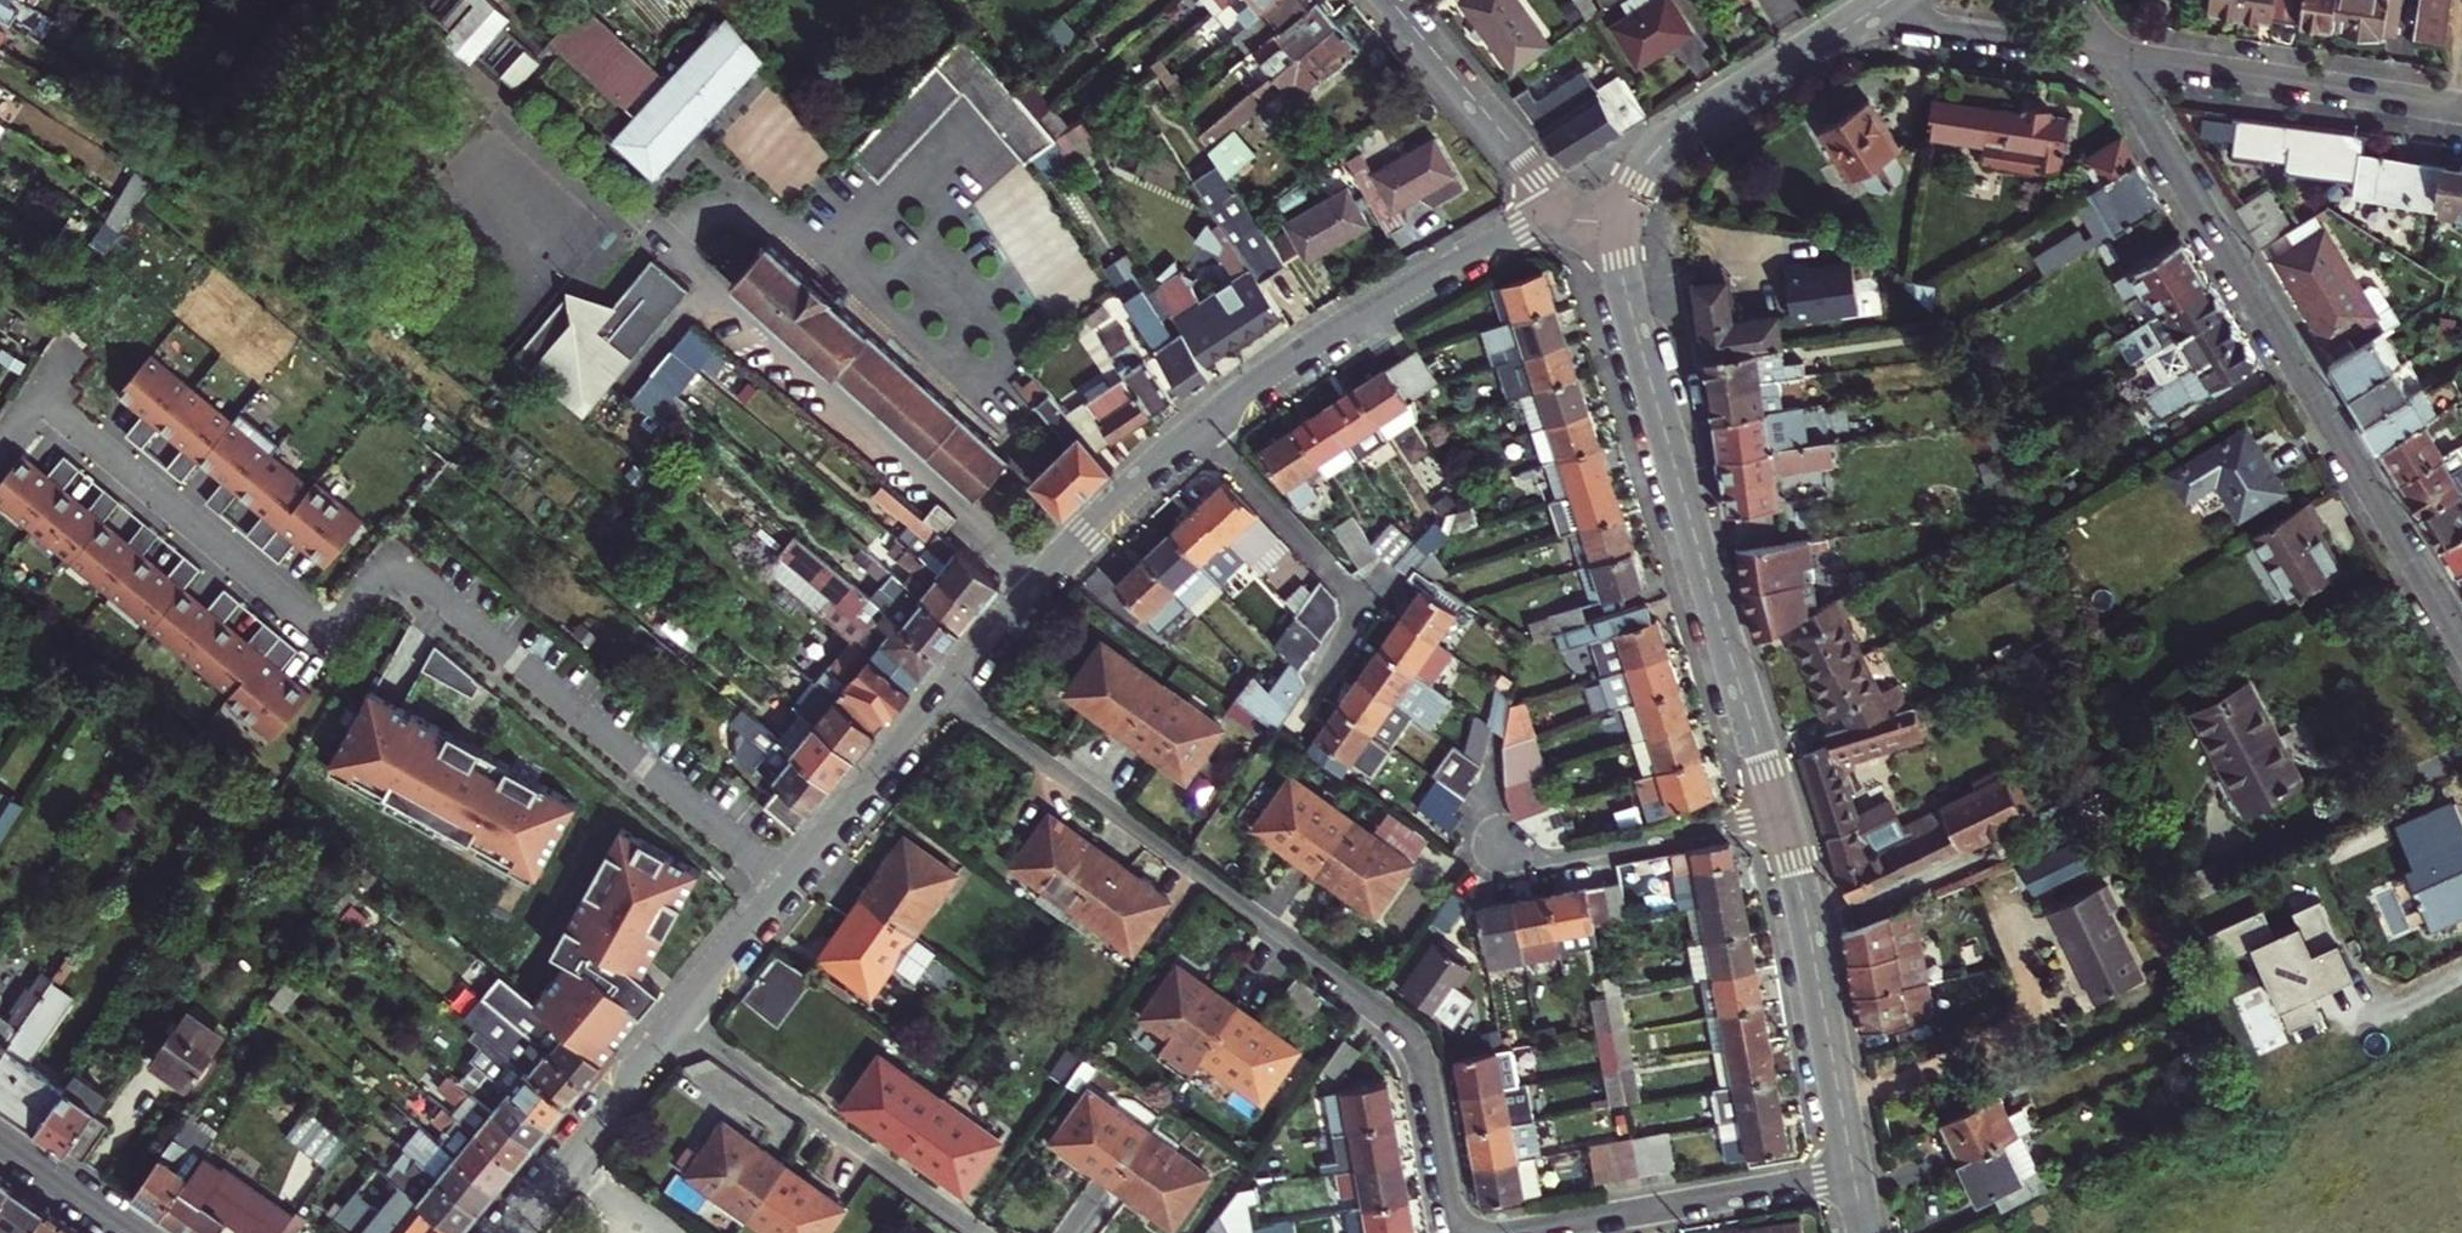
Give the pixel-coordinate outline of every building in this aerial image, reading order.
[(14,25),(22,12),(9,4),(12,0),(0,0),(0,16),(14,25)] [(436,16),(459,35),(458,50),(473,49),(518,88),(542,59),(505,26),(513,17),(504,10),(492,0),(417,0),(436,16)] [(566,25),(554,37),(631,106),(662,71),(586,1),(579,9),(568,0),(539,0),(566,25)] [(1253,21),(1238,33),(1254,52),(1257,50),(1317,0),(1278,0),(1253,21)] [(1242,7),(1253,21),(1278,0),(1250,0),(1242,7)] [(1328,0),(1317,0),(1257,50),(1278,74),(1344,19),(1328,0)] [(1515,0),(1458,0),(1470,16),(1479,27),(1500,56),(1536,30),(1515,0)] [(1586,20),(1597,12),(1589,0),(1573,0),(1586,20)] [(1667,0),(1660,0),(1652,5),(1649,0),(1630,0),(1615,9),(1624,23),(1613,29),(1637,67),(1689,35),(1667,0)] [(2243,0),(2212,0),(2211,11),(2241,15),(2243,0)] [(2302,25),(2305,0),(2243,0),(2241,15),(2302,25)] [(2336,0),(2305,0),(2302,25),(2332,29),(2336,0)] [(2332,29),(2382,37),(2383,33),(2396,34),(2401,0),(2336,0),(2332,29)] [(2453,0),(2419,0),(2418,7),(2452,10),(2453,0)] [(2416,24),(2450,27),(2452,10),(2418,7),(2416,24)] [(657,177),(767,56),(732,13),(616,139),(657,177)] [(1479,27),(1470,16),(1463,25),(1472,32),(1479,27)] [(1364,43),(1344,19),(1278,74),(1205,136),(1222,162),(1231,176),(1259,153),(1238,128),(1271,100),(1272,102),(1301,79),(1310,89),(1364,43)] [(1078,42),(1060,20),(1048,31),(1067,52),(1078,42)] [(2416,24),(2413,41),(2447,45),(2450,27),(2416,24)] [(2,47),(10,35),(0,29),(0,46),(2,47)] [(973,86),(1035,158),(1036,156),(1060,138),(1043,118),(1020,91),(967,30),(946,54),(973,86)] [(1512,98),(1539,132),(1567,169),(1647,119),(1620,75),(1597,91),(1586,73),(1600,64),(1584,38),(1559,54),(1562,60),(1512,98)] [(851,155),(881,183),(973,86),(946,54),(945,54),(851,155)] [(1156,64),(1164,75),(1174,67),(1166,56),(1156,64)] [(1301,79),(1272,102),(1281,112),(1310,89),(1301,79)] [(1056,107),(1033,80),(1020,91),(1043,118),(1056,107)] [(1195,102),(1182,81),(1173,88),(1187,109),(1195,102)] [(2022,109),(1935,96),(1929,133),(1987,142),(1984,164),(2035,172),(2036,163),(2061,167),(2070,117),(2050,114),(2051,109),(2023,105),(2022,109)] [(1870,98),(1824,128),(1855,176),(1861,172),(1871,187),(1884,190),(1888,188),(1890,191),(1899,185),(1896,182),(1900,179),(1903,166),(1893,151),(1899,146),(1870,98)] [(1043,118),(1060,138),(1073,128),(1056,107),(1043,118)] [(786,109),(750,142),(763,156),(751,168),(783,202),(831,157),(786,109)] [(2098,184),(2136,161),(2121,136),(2084,159),(2098,184)] [(1438,138),(1379,172),(1382,178),(1369,186),(1396,232),(1415,221),(1405,204),(1428,191),(1434,200),(1438,201),(1465,186),(1438,138)] [(147,172),(156,178),(161,172),(172,154),(163,148),(147,172)] [(1140,149),(1115,167),(1151,221),(1177,204),(1140,149)] [(2357,195),(2438,208),(2440,201),(2445,167),(2364,155),(2357,195)] [(2101,241),(2161,202),(2136,161),(2098,184),(2088,189),(2089,191),(2077,199),(2101,241)] [(1290,264),(1258,216),(1231,176),(1222,162),(1197,180),(1227,225),(1265,281),(1290,264)] [(2445,167),(2440,201),(2461,205),(2461,169),(2445,167)] [(113,248),(150,179),(133,170),(96,239),(113,248)] [(1291,222),(1312,259),(1372,224),(1351,188),(1291,222)] [(2264,194),(2238,210),(2250,229),(2252,232),(2278,217),(2264,194)] [(2278,217),(2252,232),(2260,246),(2287,230),(2278,217)] [(1286,312),(1265,281),(1227,225),(1218,231),(1226,244),(1221,248),(1241,277),(1203,301),(1215,318),(1233,346),(1286,312)] [(2302,303),(2350,274),(2324,230),(2276,260),(2302,303)] [(1212,235),(1221,248),(1226,244),(1218,231),(1212,235)] [(2152,317),(2209,282),(2182,237),(2149,257),(2146,256),(2137,261),(2135,265),(2115,277),(2125,295),(2136,289),(2152,317)] [(738,281),(979,497),(1014,457),(773,240),(738,281)] [(1187,290),(1193,286),(1169,249),(1163,253),(1187,290)] [(595,323),(634,354),(688,289),(650,256),(595,323)] [(1493,290),(1503,324),(1558,307),(1547,273),(1493,290)] [(2361,292),(2350,274),(2302,303),(2327,346),(2351,331),(2360,347),(2375,338),(2396,325),(2387,310),(2390,307),(2377,286),(2371,287),(2361,292)] [(1158,287),(1214,373),(1239,356),(1233,346),(1215,318),(1203,326),(1189,305),(1172,279),(1158,287)] [(1936,285),(1907,279),(1905,286),(1932,311),(1936,285)] [(1708,358),(1785,347),(1784,343),(1780,312),(1736,318),(1730,281),(1697,284),(1708,358)] [(1141,320),(1187,391),(1214,373),(1158,287),(1155,282),(1129,300),(1141,320)] [(2156,350),(2163,346),(2225,308),(2209,282),(2152,317),(2147,320),(2159,340),(2153,344),(2156,350)] [(1203,326),(1215,318),(1203,301),(1201,298),(1189,305),(1203,326)] [(1089,315),(1095,325),(1114,311),(1106,300),(1089,315)] [(1131,326),(1141,320),(1129,300),(1119,307),(1131,326)] [(1558,307),(1503,324),(1483,330),(1491,354),(1526,344),(1529,354),(1568,341),(1558,307)] [(2180,374),(2242,336),(2225,308),(2163,346),(2180,374)] [(1153,415),(1115,356),(1111,349),(1095,325),(1089,315),(1088,316),(1079,324),(1117,380),(1069,414),(1101,450),(1153,415)] [(700,370),(720,346),(698,327),(678,351),(700,370)] [(1115,356),(1153,415),(1175,399),(1134,335),(1126,339),(1130,345),(1115,356)] [(2257,361),(2242,336),(2180,374),(2163,386),(2176,409),(2195,398),(2199,399),(2209,394),(2211,389),(2257,361)] [(2351,396),(2394,369),(2375,338),(2360,347),(2332,364),(2351,396)] [(1130,345),(1126,339),(1111,349),(1115,356),(1130,345)] [(1568,341),(1529,354),(1513,359),(1519,377),(1517,381),(1520,393),(1524,395),(1580,377),(1568,341)] [(1495,365),(1498,364),(1513,359),(1529,354),(1526,344),(1491,354),(1495,365)] [(1786,362),(1785,347),(1708,358),(1712,387),(1797,376),(1809,374),(1807,359),(1786,362)] [(1440,384),(1419,349),(1404,359),(1426,393),(1440,384)] [(155,351),(151,356),(192,391),(196,385),(155,351)] [(680,393),(700,370),(678,351),(658,375),(680,393)] [(128,433),(145,447),(161,427),(166,422),(192,391),(151,356),(125,388),(149,408),(145,413),(128,433)] [(1358,389),(1388,437),(1418,419),(1415,401),(1426,393),(1404,359),(1358,389)] [(1513,359),(1498,364),(1509,400),(1522,396),(1524,395),(1520,393),(1517,381),(1519,377),(1513,359)] [(2367,422),(2412,394),(2397,367),(2394,369),(2351,396),(2367,422)] [(680,393),(658,375),(637,400),(659,419),(680,393)] [(1797,376),(1712,387),(1716,418),(1769,409),(1767,395),(1782,392),(1782,387),(1798,384),(1797,376)] [(1533,432),(1592,413),(1580,377),(1524,395),(1522,396),(1533,432)] [(2412,394),(2367,422),(2384,449),(2425,423),(2461,399),(2461,396),(2450,378),(2429,392),(2427,386),(2412,394)] [(196,385),(192,391),(232,424),(236,419),(196,385)] [(125,388),(120,393),(145,413),(149,408),(125,388)] [(1388,437),(1358,389),(1328,409),(1358,456),(1360,459),(1390,439),(1388,437)] [(185,447),(169,467),(185,480),(201,460),(206,455),(232,424),(192,391),(166,422),(190,442),(185,447)] [(1072,443),(1035,479),(1063,508),(1069,514),(1116,467),(1101,450),(1069,414),(1051,394),(1039,404),(1072,443)] [(2009,404),(1993,415),(2000,426),(2017,416),(2009,404)] [(1802,406),(1769,409),(1716,418),(1721,458),(1806,446),(1802,406)] [(1297,429),(1321,464),(1325,472),(1328,476),(1358,456),(1328,409),(1297,429)] [(1602,447),(1592,413),(1533,432),(1544,466),(1548,465),(1602,447)] [(236,419),(232,424),(272,457),(276,452),(236,419)] [(166,422),(161,427),(185,447),(190,442),(166,422)] [(2384,449),(2402,481),(2446,455),(2425,423),(2384,449)] [(206,455),(246,488),(272,457),(232,424),(206,455)] [(2241,513),(2286,487),(2249,426),(2173,472),(2188,497),(2219,478),(2241,513)] [(1311,471),(1321,464),(1297,429),(1262,452),(1286,487),(1288,486),(1302,507),(1321,494),(1307,473),(1311,471)] [(1777,506),(1782,506),(1779,473),(1833,464),(1831,443),(1806,446),(1721,458),(1729,512),(1735,512),(1777,506)] [(1614,482),(1602,447),(1548,465),(1559,499),(1614,482)] [(2402,481),(2423,514),(2461,491),(2461,458),(2456,448),(2446,455),(2402,481)] [(276,452),(272,457),(311,490),(315,485),(276,452)] [(84,467),(67,454),(46,479),(22,458),(0,484),(0,492),(37,523),(63,492),(67,487),(84,467)] [(227,482),(210,502),(225,514),(241,494),(246,488),(206,455),(201,460),(227,482)] [(246,488),(285,521),(311,490),(272,457),(246,488)] [(1321,464),(1311,471),(1316,478),(1325,472),(1321,464)] [(320,480),(316,485),(362,523),(366,519),(320,480)] [(1250,525),(1260,514),(1227,481),(1199,509),(1247,560),(1249,563),(1270,541),(1263,534),(1261,536),(1250,525)] [(1559,499),(1570,535),(1625,517),(1614,482),(1559,499)] [(285,521),(264,547),(282,561),(303,536),(332,560),(362,523),(316,485),(315,485),(311,490),(285,521)] [(67,487),(63,492),(103,526),(107,520),(124,501),(109,489),(93,509),(67,487)] [(926,536),(916,549),(983,605),(1002,581),(945,534),(927,519),(889,487),(880,498),(926,536)] [(285,521),(246,488),(241,494),(267,515),(250,535),(264,547),(285,521)] [(2423,514),(2442,545),(2461,533),(2461,491),(2423,514)] [(103,526),(63,492),(37,523),(77,556),(103,526)] [(927,519),(945,534),(961,517),(942,501),(927,519)] [(2250,538),(2290,601),(2342,570),(2319,532),(2325,528),(2308,504),(2250,538)] [(1472,506),(1458,510),(1449,533),(1478,524),(1472,506)] [(1740,548),(1781,542),(1777,506),(1735,512),(1740,548)] [(1247,560),(1199,509),(1173,533),(1217,581),(1230,569),(1233,573),(1247,560)] [(1263,534),(1272,526),(1260,514),(1250,525),(1261,536),(1263,534)] [(1363,568),(1381,556),(1374,545),(1354,515),(1336,527),(1363,568)] [(1581,570),(1636,551),(1625,517),(1570,535),(1581,570)] [(107,520),(103,526),(143,559),(164,534),(150,522),(133,542),(107,520)] [(1433,551),(1449,533),(1434,520),(1414,543),(1395,567),(1410,576),(1417,569),(1433,551)] [(942,654),(875,598),(785,524),(757,558),(913,689),(942,654)] [(1393,524),(1374,545),(1381,556),(1395,567),(1414,543),(1393,524)] [(143,559),(103,526),(77,556),(117,590),(143,559)] [(1191,606),(1217,581),(1173,533),(1147,558),(1188,603),(1191,606)] [(2442,545),(2457,571),(2461,568),(2461,533),(2442,545)] [(303,536),(298,541),(327,565),(332,560),(303,536)] [(844,546),(878,573),(886,564),(852,536),(844,546)] [(1781,542),(1740,548),(1747,592),(1759,639),(1796,620),(1817,610),(1812,578),(1808,578),(1805,562),(1812,560),(1812,552),(1830,549),(1826,536),(1781,542)] [(901,537),(889,552),(899,561),(901,558),(911,545),(901,537)] [(906,581),(964,628),(983,605),(916,549),(911,545),(901,558),(915,570),(906,581)] [(1452,575),(1433,551),(1417,569),(1434,581),(1452,575)] [(1647,588),(1636,551),(1581,570),(1593,605),(1610,600),(1647,588)] [(143,559),(117,590),(157,623),(183,592),(204,567),(188,554),(168,579),(143,559)] [(913,689),(757,558),(749,568),(846,650),(820,681),(879,730),(913,689)] [(1188,603),(1147,558),(1117,587),(1147,619),(1158,609),(1169,620),(1188,603)] [(942,654),(964,628),(906,581),(886,564),(878,573),(888,583),(875,598),(942,654)] [(1458,612),(1470,606),(1434,581),(1417,569),(1410,576),(1409,579),(1424,589),(1404,618),(1436,642),(1438,639),(1447,627),(1458,612)] [(1200,616),(1226,591),(1217,581),(1191,606),(1200,616)] [(1338,599),(1321,581),(1297,615),(1321,640),(1340,613),(1338,599)] [(183,592),(157,623),(197,656),(223,625),(227,620),(244,601),(227,587),(207,612),(183,592)] [(1805,662),(1813,679),(1865,653),(1847,617),(1863,609),(1853,592),(1817,610),(1796,620),(1804,634),(1791,642),(1801,664),(1805,662)] [(1584,608),(1589,623),(1615,615),(1610,600),(1593,605),(1584,608)] [(1636,608),(1642,626),(1655,622),(1650,604),(1636,608)] [(1551,616),(1556,634),(1589,623),(1584,608),(1584,606),(1551,616)] [(1589,623),(1595,642),(1606,676),(1669,657),(1658,621),(1655,622),(1642,626),(1636,608),(1615,615),(1589,623)] [(1297,669),(1301,673),(1300,670),(1321,640),(1297,615),(1276,645),(1297,669)] [(695,631),(676,616),(668,626),(687,642),(695,631)] [(1436,642),(1404,618),(1382,649),(1425,679),(1432,685),(1445,666),(1428,653),(1436,642)] [(227,620),(223,625),(263,658),(283,634),(268,621),(252,640),(227,620)] [(223,625),(197,656),(237,689),(263,658),(223,625)] [(1447,627),(1438,639),(1447,646),(1457,635),(1447,627)] [(233,694),(232,695),(279,734),(310,697),(280,673),(284,668),(301,648),(283,634),(263,658),(237,689),(233,694)] [(438,643),(420,664),(473,694),(483,683),(476,677),(477,676),(438,643)] [(1104,644),(1069,694),(1130,737),(1166,688),(1104,644)] [(1404,708),(1425,679),(1382,649),(1362,678),(1404,708)] [(1849,728),(1910,708),(1900,683),(1883,689),(1865,653),(1813,679),(1822,697),(1817,700),(1827,719),(1844,713),(1849,728)] [(807,690),(797,704),(858,756),(879,730),(820,681),(789,655),(780,667),(807,690)] [(1497,686),(1514,697),(1520,659),(1515,655),(1503,672),(1506,674),(1497,686)] [(197,656),(193,661),(233,694),(237,689),(197,656)] [(1624,709),(1680,692),(1669,657),(1606,676),(1598,679),(1609,714),(1624,709)] [(284,668),(280,673),(310,697),(314,692),(284,668)] [(1290,714),(1308,689),(1301,673),(1297,669),(1276,699),(1290,714)] [(783,740),(703,673),(690,688),(731,723),(723,733),(784,784),(766,805),(797,830),(835,784),(783,740)] [(1290,714),(1276,699),(1256,677),(1237,702),(1256,715),(1279,732),(1290,714)] [(1404,708),(1362,678),(1340,709),(1373,732),(1390,744),(1412,714),(1404,708)] [(2196,714),(2225,769),(2280,743),(2250,686),(2196,714)] [(1166,688),(1130,737),(1189,779),(1225,729),(1166,688)] [(38,695),(28,689),(16,708),(25,714),(38,695)] [(373,690),(333,763),(540,874),(579,801),(466,740),(468,738),(431,719),(430,720),(373,690)] [(1496,691),(1489,725),(1494,728),(1506,737),(1512,705),(1513,701),(1496,691)] [(1636,744),(1692,726),(1680,692),(1624,709),(1636,744)] [(232,695),(228,700),(275,739),(279,734),(232,695)] [(1950,734),(1932,698),(1913,707),(1923,737),(1925,746),(1950,734)] [(1538,736),(1528,701),(1512,705),(1506,737),(1504,746),(1536,736),(1538,736)] [(1256,715),(1237,702),(1228,711),(1248,725),(1256,715)] [(858,756),(797,704),(794,708),(802,717),(783,740),(835,784),(858,756)] [(1870,841),(1864,825),(1843,762),(1923,737),(1913,707),(1910,708),(1849,728),(1827,735),(1830,745),(1804,757),(1852,903),(2024,819),(2004,776),(1921,816),(1870,841)] [(1309,754),(1358,788),(1384,749),(1369,739),(1373,732),(1340,709),(1309,754)] [(1489,725),(1479,718),(1468,754),(1483,765),(1494,728),(1489,725)] [(1702,760),(1692,726),(1636,744),(1647,777),(1660,773),(1702,760)] [(1536,736),(1504,746),(1506,785),(1539,775),(1547,772),(1536,736)] [(2299,777),(2280,743),(2225,769),(2227,772),(2246,807),(2299,777)] [(1468,754),(1454,744),(1432,775),(1439,779),(1466,799),(1478,781),(1475,778),(1483,765),(1468,754)] [(1714,799),(1702,760),(1660,773),(1673,812),(1714,799)] [(2246,807),(2227,772),(2215,780),(2233,814),(2246,807)] [(1550,808),(1539,775),(1506,785),(1507,793),(1515,820),(1550,808)] [(1318,872),(1354,821),(1292,777),(1255,827),(1318,872)] [(1456,812),(1466,799),(1439,779),(1419,807),(1453,831),(1463,817),(1456,812)] [(12,791),(0,784),(0,808),(12,791)] [(2147,797),(2150,804),(2176,791),(2173,785),(2147,797)] [(30,803),(12,791),(0,808),(0,847),(30,803)] [(1870,841),(1921,816),(1914,801),(1864,825),(1870,841)] [(2451,803),(2400,826),(2418,865),(2410,868),(2433,923),(2461,910),(2461,827),(2451,803)] [(1550,808),(1515,820),(1545,846),(1560,847),(1570,845),(1558,806),(1550,808)] [(1430,840),(1391,812),(1377,831),(1417,860),(1430,840)] [(1015,865),(1047,888),(1076,909),(1112,858),(1052,814),(1015,865)] [(1413,863),(1354,821),(1318,872),(1377,914),(1413,863)] [(566,970),(538,1004),(605,1059),(663,990),(645,975),(702,870),(622,827),(555,952),(581,966),(573,975),(566,970)] [(2099,860),(2087,836),(2022,866),(2035,893),(2099,860)] [(906,838),(864,898),(915,935),(958,874),(906,838)] [(1683,872),(1689,907),(1746,896),(1740,861),(1735,862),(1731,843),(1671,854),(1674,874),(1683,872)] [(1112,858),(1076,909),(1100,926),(1135,951),(1171,901),(1112,858)] [(368,863),(360,874),(373,885),(382,875),(368,863)] [(1613,922),(1630,919),(1623,882),(1606,885),(1613,922)] [(2106,884),(2052,911),(2096,1001),(2143,978),(2109,910),(2117,906),(2106,884)] [(1551,895),(1562,953),(1599,946),(1595,925),(1613,922),(1606,885),(1551,895)] [(363,895),(352,886),(340,903),(350,912),(363,895)] [(1076,909),(1047,888),(1038,900),(1067,921),(1076,909)] [(1455,893),(1433,923),(1446,933),(1468,902),(1455,893)] [(1516,902),(1527,962),(1563,956),(1562,953),(1551,895),(1516,902)] [(1746,896),(1689,907),(1696,943),(1752,932),(1746,896)] [(873,994),(915,935),(864,898),(822,958),(873,994)] [(2263,909),(2223,927),(2236,954),(2251,947),(2279,1010),(2283,1008),(2291,1027),(2323,1013),(2314,992),(2354,974),(2320,899),(2291,912),(2296,925),(2275,934),(2263,909)] [(1491,969),(1527,962),(1516,902),(1480,908),(1491,969)] [(346,916),(350,912),(340,903),(336,908),(346,916)] [(1858,994),(1930,980),(1922,947),(1913,908),(1844,933),(1858,994)] [(1092,938),(1100,926),(1076,909),(1067,921),(1092,938)] [(1703,979),(1758,969),(1752,932),(1696,943),(1703,979)] [(1436,942),(1402,990),(1438,1015),(1472,967),(1436,942)] [(573,962),(566,970),(573,975),(581,966),(573,962)] [(1205,1059),(1240,1007),(1179,965),(1144,1016),(1205,1059)] [(53,981),(54,980),(36,967),(9,1006),(0,1018),(0,1058),(53,981)] [(1709,1014),(1723,1012),(1765,1004),(1758,969),(1703,979),(1709,1014)] [(498,1004),(589,1079),(605,1059),(538,1004),(503,975),(487,995),(498,1004)] [(1619,975),(1604,978),(1608,997),(1622,994),(1619,975)] [(272,1000),(285,1011),(302,986),(289,976),(272,1000)] [(1936,1011),(1930,980),(1858,994),(1864,1031),(1914,1021),(1936,1011)] [(40,1127),(68,1087),(31,1061),(76,997),(53,981),(0,1058),(0,1099),(40,1127)] [(1608,997),(1614,1031),(1628,1028),(1622,994),(1608,997)] [(1592,1000),(1598,1034),(1614,1031),(1608,997),(1592,1000)] [(9,1006),(0,1000),(0,1018),(9,1006)] [(512,1033),(501,1046),(570,1102),(589,1079),(498,1004),(490,1014),(512,1033)] [(1729,1047),(1771,1040),(1765,1004),(1723,1012),(1729,1047)] [(1301,1050),(1240,1007),(1205,1059),(1266,1101),(1301,1050)] [(193,1009),(156,1060),(193,1085),(229,1034),(193,1009)] [(1709,1014),(1717,1049),(1729,1047),(1723,1012),(1709,1014)] [(1635,1064),(1628,1028),(1614,1031),(1621,1067),(1635,1064)] [(503,1058),(490,1073),(551,1124),(570,1102),(501,1046),(483,1030),(477,1036),(486,1044),(503,1058)] [(1598,1034),(1605,1070),(1621,1067),(1614,1031),(1598,1034)] [(1345,1039),(1324,1070),(1342,1082),(1363,1051),(1345,1039)] [(1735,1083),(1777,1076),(1771,1040),(1729,1047),(1735,1083)] [(503,1058),(486,1044),(473,1059),(479,1064),(490,1073),(503,1058)] [(1072,1044),(1051,1074),(1068,1085),(1088,1056),(1072,1044)] [(1458,1058),(1465,1095),(1522,1085),(1515,1048),(1458,1058)] [(845,1106),(905,1149),(941,1098),(882,1055),(845,1106)] [(490,1073),(479,1064),(463,1083),(474,1093),(490,1073)] [(1642,1100),(1635,1064),(1621,1067),(1627,1103),(1642,1100)] [(265,1068),(254,1084),(268,1089),(281,1082),(278,1079),(265,1068)] [(72,1149),(98,1112),(111,1093),(79,1070),(68,1087),(40,1127),(72,1149)] [(474,1093),(535,1143),(551,1124),(490,1073),(474,1093)] [(518,1165),(535,1143),(474,1093),(463,1083),(451,1074),(443,1086),(473,1111),(465,1121),(518,1165)] [(1741,1120),(1783,1112),(1777,1076),(1735,1083),(1741,1120)] [(1352,1130),(1396,1123),(1389,1085),(1329,1096),(1336,1133),(1352,1130)] [(1472,1130),(1529,1120),(1522,1085),(1465,1095),(1472,1130)] [(473,1111),(443,1086),(434,1096),(465,1121),(473,1111)] [(1115,1184),(1152,1133),(1091,1090),(1054,1141),(1115,1184)] [(2002,1093),(1944,1122),(1963,1162),(2006,1141),(2022,1133),(2002,1093)] [(518,1165),(465,1121),(434,1096),(432,1094),(422,1106),(446,1126),(438,1137),(499,1188),(518,1165)] [(1001,1140),(941,1098),(905,1149),(965,1191),(1001,1140)] [(328,1163),(347,1138),(310,1107),(291,1134),(328,1163)] [(165,1213),(193,1172),(182,1165),(201,1138),(211,1123),(195,1111),(137,1194),(165,1213)] [(111,1121),(98,1112),(72,1149),(86,1158),(111,1121)] [(1783,1112),(1741,1120),(1744,1137),(1724,1141),(1728,1161),(1790,1150),(1783,1112)] [(418,1139),(427,1128),(411,1115),(402,1126),(418,1139)] [(1542,1156),(1535,1119),(1529,1120),(1472,1130),(1479,1167),(1536,1157),(1542,1156)] [(726,1123),(689,1174),(751,1218),(787,1166),(726,1123)] [(1339,1173),(1359,1170),(1403,1162),(1396,1123),(1352,1130),(1336,1133),(1340,1161),(1324,1164),(1326,1175),(1339,1173)] [(481,1209),(499,1188),(438,1137),(427,1128),(418,1139),(427,1148),(420,1158),(481,1209)] [(1152,1133),(1115,1184),(1176,1227),(1213,1176),(1152,1133)] [(1652,1136),(1658,1172),(1676,1169),(1670,1133),(1652,1136)] [(1634,1139),(1641,1175),(1658,1172),(1652,1136),(1634,1139)] [(199,1163),(211,1145),(201,1138),(182,1165),(193,1172),(199,1163)] [(1634,1139),(1615,1142),(1622,1178),(1641,1175),(1634,1139)] [(1996,1195),(2003,1209),(2049,1186),(2042,1172),(2026,1180),(2006,1141),(1963,1162),(1982,1201),(1996,1195)] [(1596,1183),(1622,1178),(1615,1142),(1590,1147),(1596,1183)] [(410,1189),(462,1232),(481,1209),(420,1158),(413,1152),(403,1166),(418,1179),(410,1189)] [(1543,1193),(1536,1157),(1479,1167),(1486,1204),(1543,1193)] [(1366,1208),(1410,1201),(1403,1162),(1359,1170),(1339,1173),(1344,1199),(1364,1195),(1366,1208)] [(194,1232),(248,1232),(252,1226),(233,1213),(241,1201),(231,1194),(238,1183),(212,1165),(208,1170),(199,1163),(193,1172),(165,1213),(194,1232)] [(353,1230),(394,1176),(379,1164),(336,1217),(347,1226),(353,1230)] [(787,1166),(751,1218),(772,1232),(829,1232),(847,1209),(787,1166)] [(0,1173),(0,1207),(16,1184),(0,1173)] [(462,1232),(410,1189),(394,1176),(353,1230),(356,1232),(461,1232),(462,1232)] [(16,1184),(0,1207),(0,1232),(34,1232),(51,1209),(16,1184)] [(1410,1201),(1366,1208),(1351,1211),(1354,1232),(1416,1232),(1410,1201)] [(1256,1228),(1251,1205),(1221,1215),(1231,1232),(1256,1232),(1256,1228)] [(34,1232),(78,1232),(81,1229),(51,1209),(34,1232)] [(301,1209),(284,1232),(299,1232),(309,1216),(301,1209)] [(1221,1215),(1208,1232),(1231,1232),(1221,1215)] [(1292,1222),(1256,1228),(1256,1232),(1294,1232),(1292,1222)] [(1744,1232),(1804,1232),(1802,1222),(1744,1232)]
